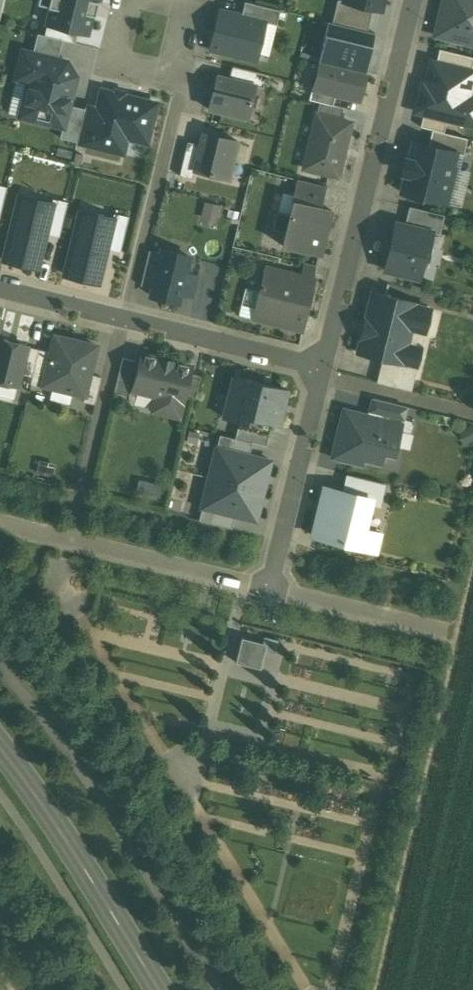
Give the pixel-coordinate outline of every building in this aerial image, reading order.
[(51,7),(47,24),(88,33),(92,15),(95,16),(99,0),(49,0),(48,7),(51,7)] [(344,2),(338,0),(333,23),(367,32),(373,8),(344,2)] [(344,2),(373,8),(380,10),(383,0),(345,0),(344,2)] [(435,36),(472,45),(472,0),(443,0),(435,36)] [(279,11),(245,2),(242,16),(265,22),(276,25),(279,11)] [(242,16),(220,11),(211,49),(255,60),(265,22),(242,16)] [(367,32),(333,23),(328,22),(319,62),(321,62),(365,73),(375,34),(367,32)] [(62,40),(37,34),(32,53),(57,59),(62,40)] [(32,53),(22,50),(15,78),(28,82),(20,116),(62,127),(64,127),(69,105),(76,76),(68,62),(57,59),(32,53)] [(472,62),(472,58),(439,50),(436,63),(471,72),(472,62)] [(365,73),(321,62),(315,89),(335,94),(359,100),(365,73)] [(431,62),(424,88),(428,89),(426,96),(420,95),(416,112),(424,114),(447,119),(472,126),(472,99),(467,97),(472,72),(471,72),(436,63),(431,62)] [(229,78),(217,76),(214,91),(213,91),(208,109),(247,119),(255,86),(263,88),(266,75),(232,67),(229,78)] [(315,89),(312,88),(309,100),(319,103),(333,106),(335,94),(315,89)] [(156,104),(101,90),(97,109),(97,110),(89,145),(113,151),(115,141),(122,137),(146,142),(156,104)] [(333,106),(319,103),(317,114),(340,120),(343,108),(333,106)] [(69,105),(64,127),(62,127),(59,138),(76,142),(77,142),(84,109),(69,105)] [(97,110),(85,107),(84,109),(77,142),(89,145),(97,110)] [(340,120),(317,114),(303,168),(338,177),(351,123),(340,120)] [(447,119),(424,114),(421,127),(432,130),(444,133),(447,119)] [(444,133),(432,130),(428,145),(456,152),(456,153),(463,155),(467,139),(444,133)] [(237,141),(218,136),(218,137),(202,133),(199,145),(187,142),(179,176),(192,179),(194,171),(228,179),(237,141)] [(428,145),(413,142),(409,160),(405,159),(401,173),(406,174),(401,192),(446,203),(454,168),(452,168),(456,153),(456,152),(428,145)] [(325,186),(298,180),(293,201),(320,207),(325,186)] [(52,206),(45,233),(59,237),(67,202),(53,198),(51,206),(52,206)] [(320,207),(293,201),(289,215),(276,211),(271,229),(285,232),(282,246),(321,255),(331,210),(320,207)] [(36,208),(17,204),(4,260),(37,268),(45,233),(52,206),(51,206),(37,202),(36,208)] [(444,215),(409,207),(405,225),(426,230),(426,232),(439,235),(444,215)] [(128,217),(114,213),(112,220),(113,221),(106,248),(120,252),(128,217)] [(97,223),(78,219),(65,275),(98,283),(106,248),(113,221),(112,220),(98,217),(97,223)] [(405,225),(396,223),(393,238),(386,237),(382,253),(388,255),(385,270),(418,278),(422,265),(428,266),(433,246),(422,244),(426,232),(426,230),(405,225)] [(189,256),(162,249),(161,253),(162,253),(153,288),(151,296),(177,302),(189,256)] [(161,253),(149,250),(140,285),(153,288),(162,253),(161,253)] [(316,266),(303,263),(300,275),(313,278),(316,266)] [(300,275),(265,266),(253,319),(302,331),(315,278),(300,275)] [(416,303),(372,292),(358,353),(382,359),(401,363),(402,362),(410,328),(425,332),(431,309),(416,305),(416,303)] [(97,346),(54,336),(50,352),(42,385),(84,396),(90,374),(97,346)] [(0,340),(0,381),(17,385),(20,374),(27,346),(0,340)] [(38,349),(27,346),(20,374),(32,377),(38,349)] [(50,352),(39,349),(32,377),(30,384),(42,387),(42,385),(50,352)] [(190,366),(142,355),(133,390),(144,392),(150,389),(156,399),(153,410),(178,416),(183,397),(189,374),(190,366)] [(134,361),(123,358),(114,393),(125,396),(134,361)] [(401,363),(382,359),(376,382),(411,391),(417,366),(402,362),(401,363)] [(101,377),(90,374),(84,396),(83,402),(94,404),(101,377)] [(200,376),(189,374),(183,397),(195,400),(200,376)] [(287,389),(234,376),(223,418),(239,422),(246,424),(247,418),(272,424),(279,426),(287,389)] [(406,406),(373,398),(368,415),(368,416),(402,424),(406,406)] [(368,415),(343,409),(331,457),(362,465),(363,459),(381,464),(383,454),(394,456),(402,424),(368,416),(368,415)] [(267,447),(271,430),(272,424),(247,418),(246,424),(239,422),(235,439),(252,443),(267,447)] [(220,435),(217,447),(249,456),(252,443),(235,439),(220,435)] [(217,447),(209,477),(263,491),(271,461),(249,456),(217,447)] [(40,462),(37,472),(52,476),(55,466),(40,462)] [(382,483),(348,474),(343,492),(371,498),(370,501),(378,502),(382,483)] [(209,477),(201,507),(235,515),(256,521),(263,491),(209,477)] [(138,480),(135,492),(158,498),(161,486),(138,480)] [(343,492),(324,487),(312,536),(374,551),(379,532),(363,528),(370,501),(371,498),(343,492)] [(235,515),(201,507),(198,520),(231,528),(235,515)] [(262,651),(264,651),(274,653),(277,640),(265,637),(264,643),(262,651)] [(264,643),(241,638),(235,662),(260,668),(264,651),(262,651),(264,643)]
